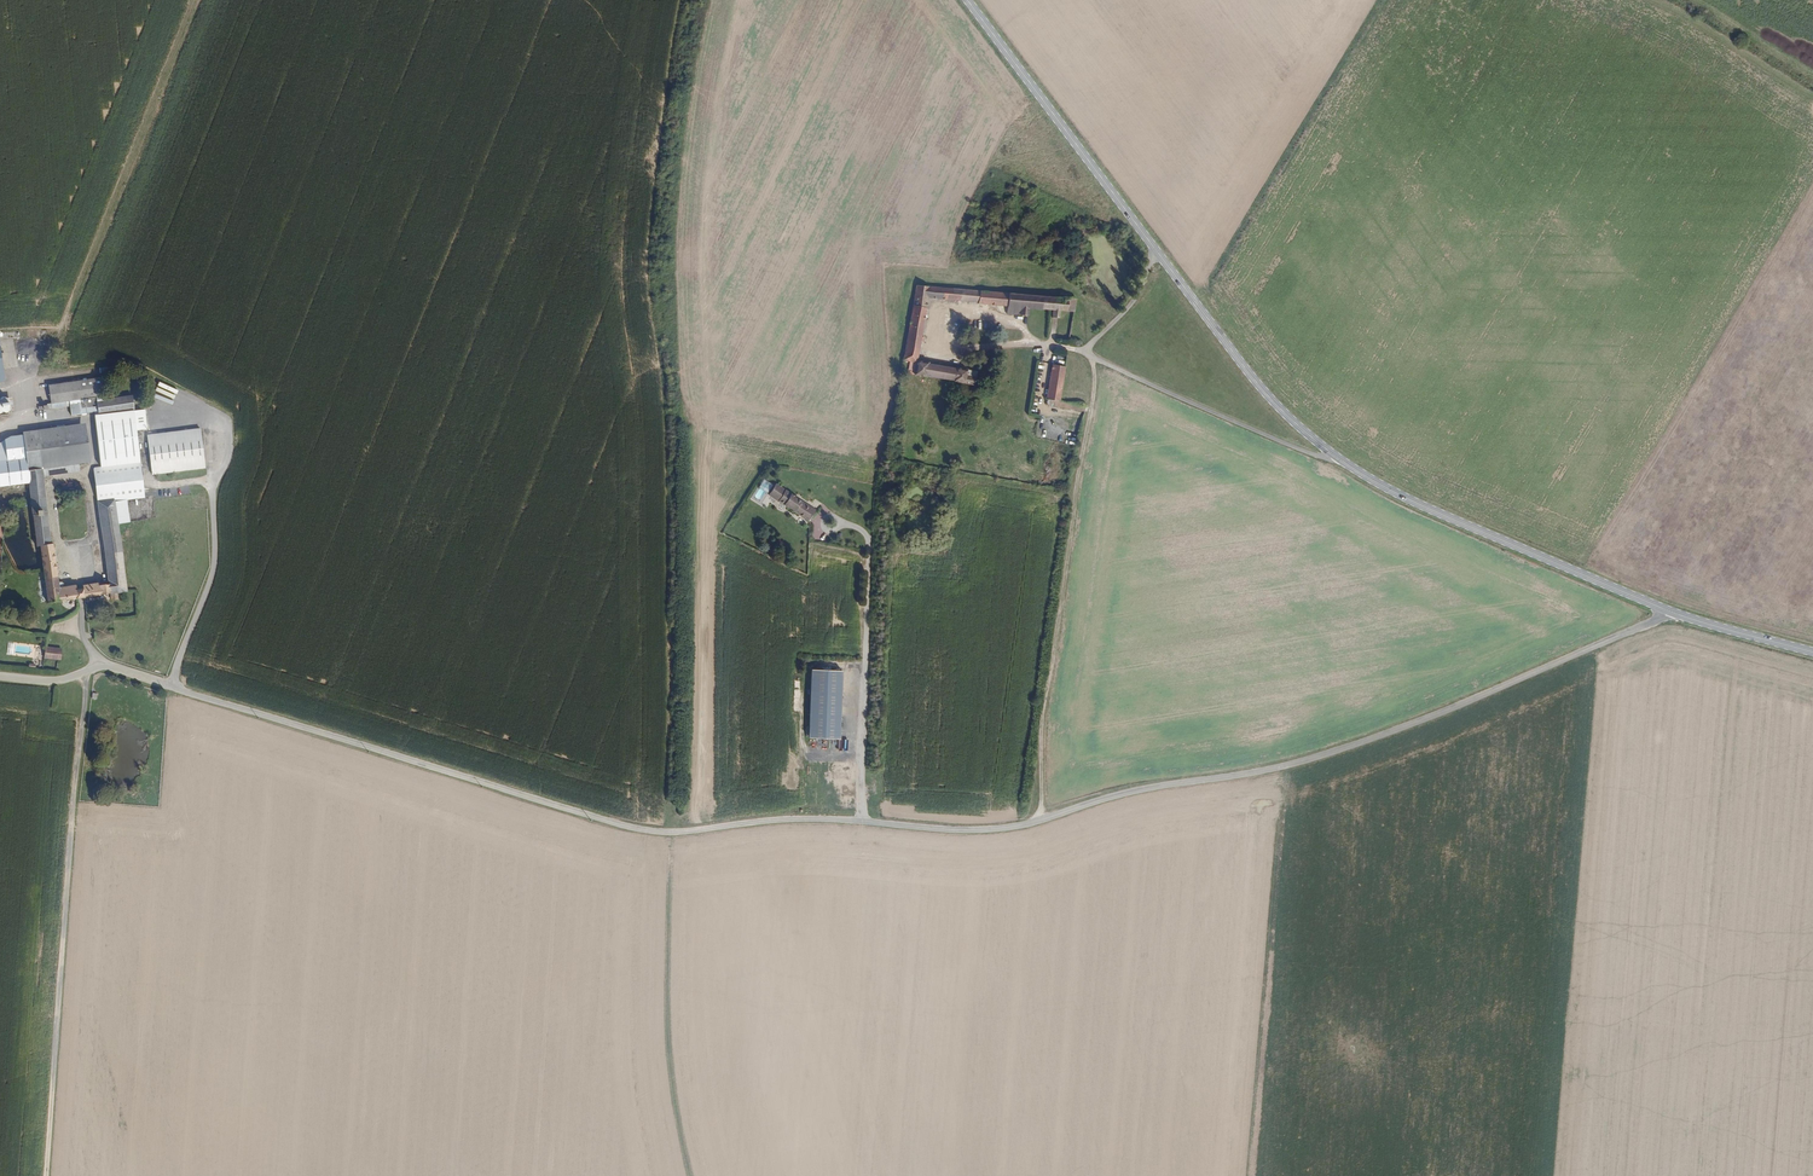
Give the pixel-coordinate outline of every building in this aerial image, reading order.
[(981,292),(916,286),(913,306),(927,309),(929,299),(979,303),(981,292)] [(979,304),(1008,306),(1009,295),(981,292),(979,303),(979,304)] [(1066,311),(1067,300),(1009,295),(1008,306),(1021,308),(1029,308),(1053,310),(1061,311),(1066,311)] [(1066,311),(1074,312),(1076,300),(1067,300),(1066,311)] [(916,362),(918,362),(927,309),(913,306),(910,327),(904,360),(916,362)] [(1007,314),(1020,315),(1021,308),(1008,306),(1007,314)] [(1020,315),(1028,316),(1029,308),(1021,308),(1020,315)] [(1052,318),(1060,319),(1061,311),(1053,310),(1052,318)] [(953,383),(963,385),(966,371),(956,369),(955,370),(929,365),(929,364),(918,362),(916,362),(914,376),(933,379),(933,378),(953,382),(953,383)] [(1047,399),(1059,401),(1065,367),(1053,365),(1047,399)] [(963,385),(975,387),(977,373),(966,371),(963,385)] [(68,400),(86,397),(83,375),(30,381),(33,404),(68,400)] [(97,413),(94,413),(99,464),(140,459),(131,392),(95,396),(97,408),(97,413)] [(0,398),(0,412),(13,411),(12,404),(14,404),(14,397),(0,398)] [(69,410),(90,408),(89,397),(86,397),(68,400),(69,410)] [(75,458),(87,457),(83,418),(36,423),(41,464),(38,465),(39,472),(76,467),(75,458)] [(38,465),(41,464),(36,423),(18,426),(19,430),(23,467),(38,465)] [(152,474),(206,468),(202,428),(147,434),(152,474)] [(23,467),(19,430),(2,431),(0,434),(0,483),(19,481),(18,467),(23,467)] [(130,495),(144,493),(140,459),(99,464),(96,464),(91,465),(106,581),(108,592),(109,600),(119,599),(118,590),(126,589),(116,510),(132,509),(130,495)] [(82,595),(108,592),(106,581),(98,583),(98,587),(88,588),(88,584),(76,585),(75,582),(56,584),(51,540),(47,540),(39,472),(38,465),(23,467),(18,467),(19,481),(21,500),(29,499),(35,543),(39,542),(40,553),(42,568),(43,574),(45,598),(65,597),(67,614),(78,607),(77,595),(82,595)] [(763,487),(762,489),(767,491),(771,484),(763,479),(760,485),(763,487)] [(779,503),(782,497),(775,492),(778,487),(777,486),(769,497),(779,503)] [(805,507),(806,506),(795,499),(796,498),(778,487),(775,492),(782,497),(779,503),(788,509),(789,508),(795,513),(809,523),(815,513),(810,509),(810,510),(805,507)] [(47,660),(64,661),(66,646),(48,644),(47,660)] [(813,737),(842,738),(844,670),(815,669),(813,737)]
